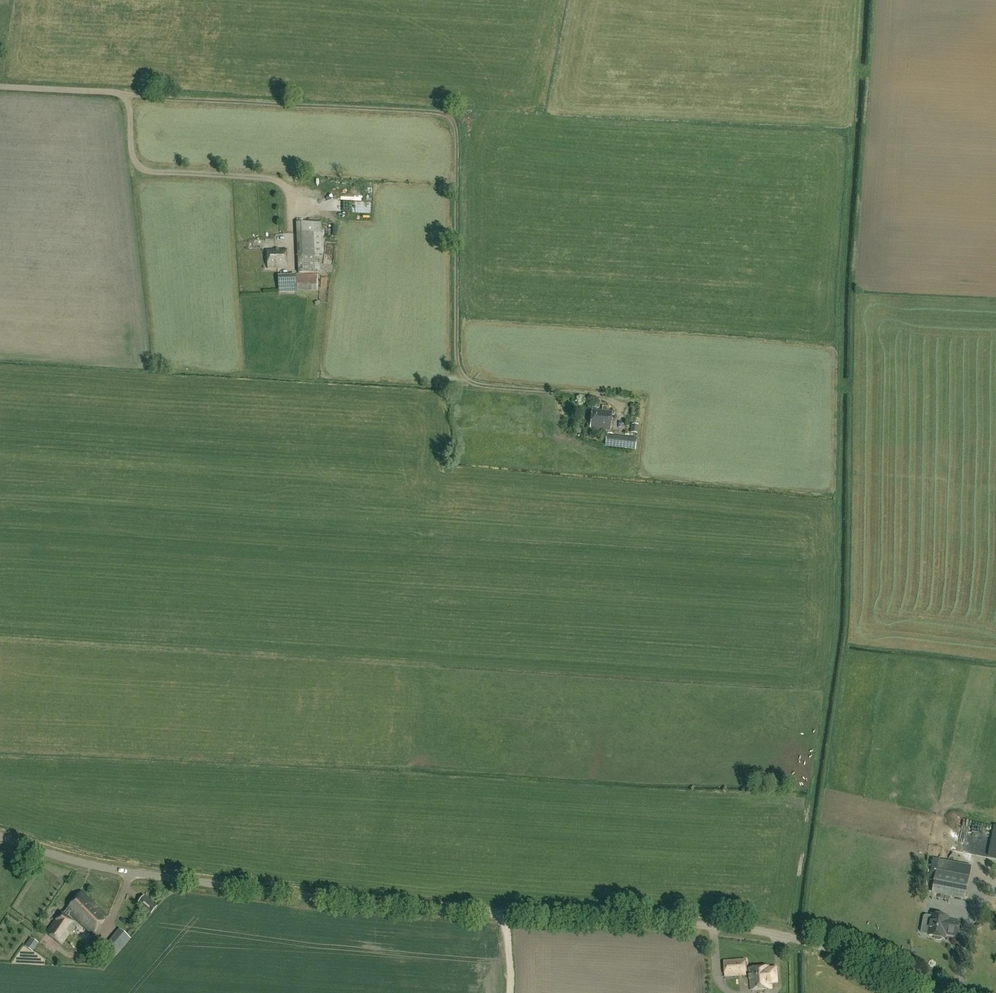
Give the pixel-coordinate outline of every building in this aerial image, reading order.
[(362,194),(362,207),(371,207),(371,195),(362,194)] [(322,257),(321,233),(321,222),(301,223),(300,220),(296,220),(297,234),(298,258),(299,273),(320,272),(320,257),(322,257)] [(286,250),(267,250),(267,268),(287,268),(286,250)] [(296,290),(316,291),(317,275),(296,274),(296,276),(278,277),(279,292),(296,292),(296,290)] [(590,429),(610,431),(612,412),(607,412),(607,407),(602,407),(602,411),(592,410),(590,429)] [(636,440),(607,437),(606,447),(635,450),(636,440)] [(937,865),(949,867),(951,858),(938,856),(937,865)] [(965,899),(969,877),(937,871),(933,893),(939,894),(939,897),(943,898),(944,895),(965,899)] [(61,944),(76,923),(68,916),(71,913),(92,935),(106,918),(81,892),(62,914),(60,913),(46,934),(61,944)] [(139,903),(149,912),(151,913),(157,906),(155,905),(145,896),(139,903)] [(932,914),(927,936),(934,937),(934,938),(936,940),(940,941),(942,939),(943,939),(946,940),(947,936),(958,938),(961,922),(950,920),(950,917),(932,914)] [(129,938),(118,929),(104,946),(115,955),(129,938)] [(725,977),(746,975),(745,959),(724,961),(725,977)] [(770,968),(770,966),(749,968),(750,990),(771,989),(771,983),(777,983),(776,968),(770,968)]
